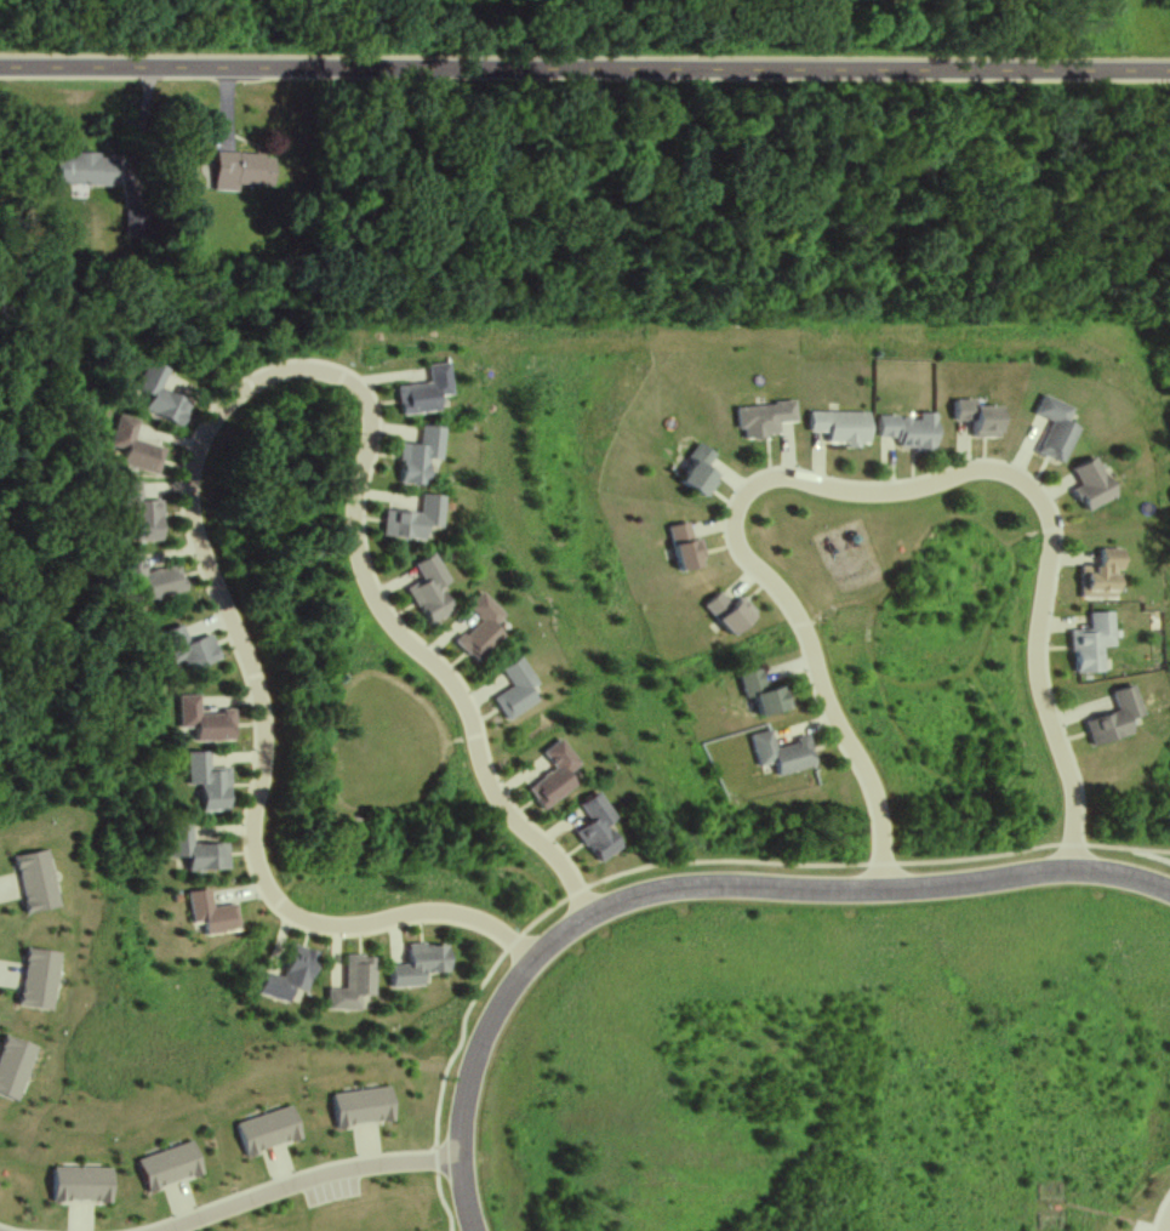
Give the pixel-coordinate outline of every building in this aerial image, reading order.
[(213,154),(213,186),(270,187),(271,155),(213,154)] [(54,185),(113,185),(113,155),(54,155),(54,185)] [(140,408),(181,428),(195,399),(164,384),(170,371),(148,360),(133,390),(146,396),(140,408)] [(398,413),(444,410),(444,406),(451,405),(448,362),(427,364),(429,384),(396,387),(398,413)] [(1033,454),(1060,464),(1074,427),(1064,423),(1071,408),(1039,396),(1031,415),(1046,421),(1033,454)] [(793,403),(735,405),(736,438),(778,436),(778,423),(794,423),(793,403)] [(954,418),(968,418),(968,435),(992,436),(993,405),(965,405),(965,411),(954,411),(954,418)] [(823,443),(864,443),(864,411),(805,411),(805,431),(823,431),(823,443)] [(893,436),(893,448),(933,448),(933,413),(874,413),(874,436),(893,436)] [(155,472),(161,446),(134,441),(138,419),(118,414),(107,462),(155,472)] [(442,427),(419,426),(419,444),(399,443),(397,484),(426,485),(427,459),(440,460),(442,427)] [(694,495),(719,459),(697,444),(672,480),(694,495)] [(1070,490),(1081,511),(1111,496),(1091,457),(1068,468),(1077,486),(1070,490)] [(159,540),(157,499),(141,500),(140,480),(125,481),(129,541),(159,540)] [(381,509),(379,536),(424,539),(425,527),(439,528),(441,495),(418,493),(417,511),(381,509)] [(663,526),(675,571),(695,566),(683,521),(663,526)] [(1115,547),(1095,548),(1095,565),(1077,565),(1077,597),(1115,597),(1115,547)] [(449,611),(436,586),(446,581),(430,552),(410,563),(418,578),(403,586),(423,624),(449,611)] [(182,591),(176,564),(143,572),(139,555),(119,559),(126,588),(136,586),(140,601),(182,591)] [(698,606),(725,635),(744,618),(717,588),(698,606)] [(500,636),(490,625),(501,615),(478,591),(463,606),(476,620),(453,642),(472,662),(500,636)] [(1098,646),(1111,646),(1109,610),(1086,611),(1086,630),(1068,631),(1069,673),(1099,671),(1098,646)] [(176,671),(216,660),(208,633),(168,645),(176,671)] [(540,695),(515,656),(497,668),(508,686),(489,698),(503,719),(540,695)] [(787,707),(780,683),(760,688),(755,668),(737,672),(750,718),(787,707)] [(1082,718),(1089,745),(1130,735),(1127,721),(1139,718),(1131,684),(1108,690),(1113,710),(1082,718)] [(231,739),(230,712),(194,713),(194,696),(174,697),(175,727),(189,727),(190,741),(231,739)] [(812,765),(805,737),(773,745),(769,729),(748,735),(756,766),(770,763),(773,775),(812,765)] [(525,788),(540,809),(574,786),(566,773),(578,765),(559,738),(540,752),(552,769),(525,788)] [(196,784),(197,810),(226,810),(225,767),(207,767),(207,752),(183,752),(184,784),(196,784)] [(575,831),(597,863),(621,847),(605,824),(615,818),(595,790),(577,804),(589,821),(575,831)] [(165,824),(165,857),(180,857),(180,869),(224,868),(224,843),(188,843),(188,824),(165,824)] [(188,922),(197,921),(199,934),(236,929),(232,904),(208,907),(206,888),(184,891),(188,922)] [(446,943),(405,944),(406,964),(386,964),(387,987),(421,986),(421,972),(447,971),(446,943)] [(287,1003),(290,993),(303,996),(316,952),(290,944),(279,979),(261,973),(255,993),(287,1003)] [(324,1010),(358,1010),(358,996),(372,996),(372,954),(343,954),(343,988),(324,988),(324,1010)]
